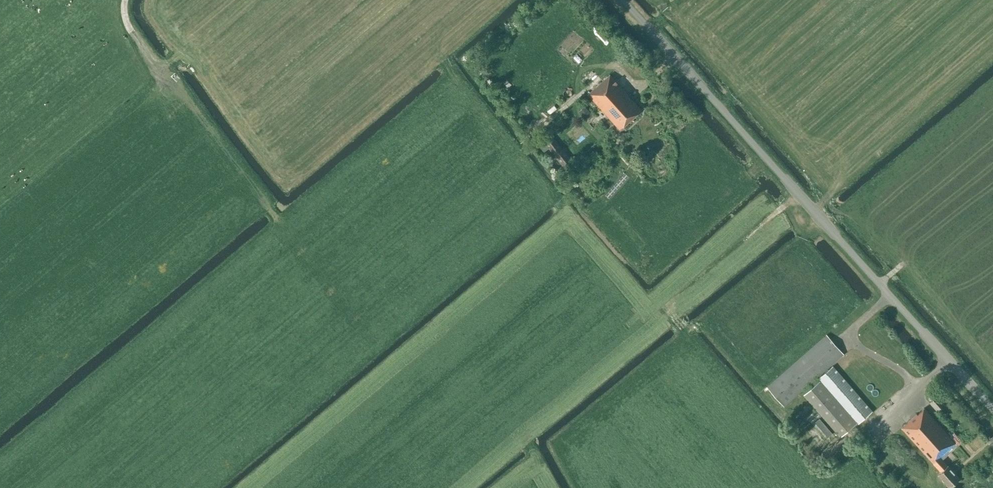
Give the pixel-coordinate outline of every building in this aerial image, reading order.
[(619,129),(641,110),(610,75),(588,95),(619,129)] [(548,148),(564,168),(572,162),(547,132),(535,142),(544,152),(548,148)] [(843,355),(826,336),(766,388),(783,407),(843,355)] [(818,378),(857,423),(871,411),(831,366),(818,378)] [(840,438),(854,425),(817,384),(803,396),(840,438)] [(944,405),(937,396),(929,402),(937,411),(944,405)] [(924,408),(917,414),(901,428),(940,472),(937,475),(948,487),(949,487),(960,478),(948,465),(946,467),(938,458),(955,443),(924,408)]
